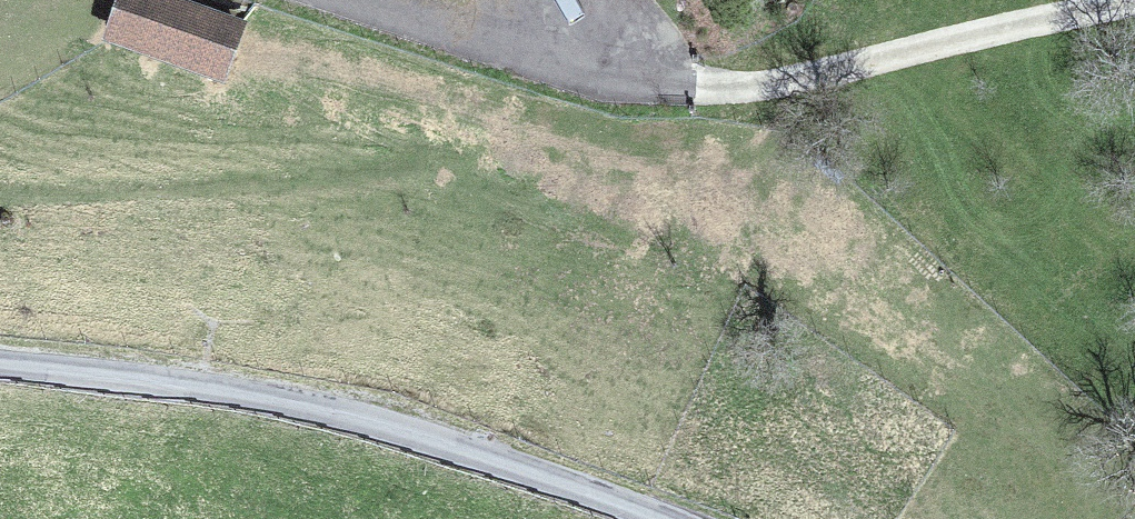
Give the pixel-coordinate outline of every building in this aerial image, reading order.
[(154,0),(126,0),(112,39),(219,77),(236,29),(154,0)]
